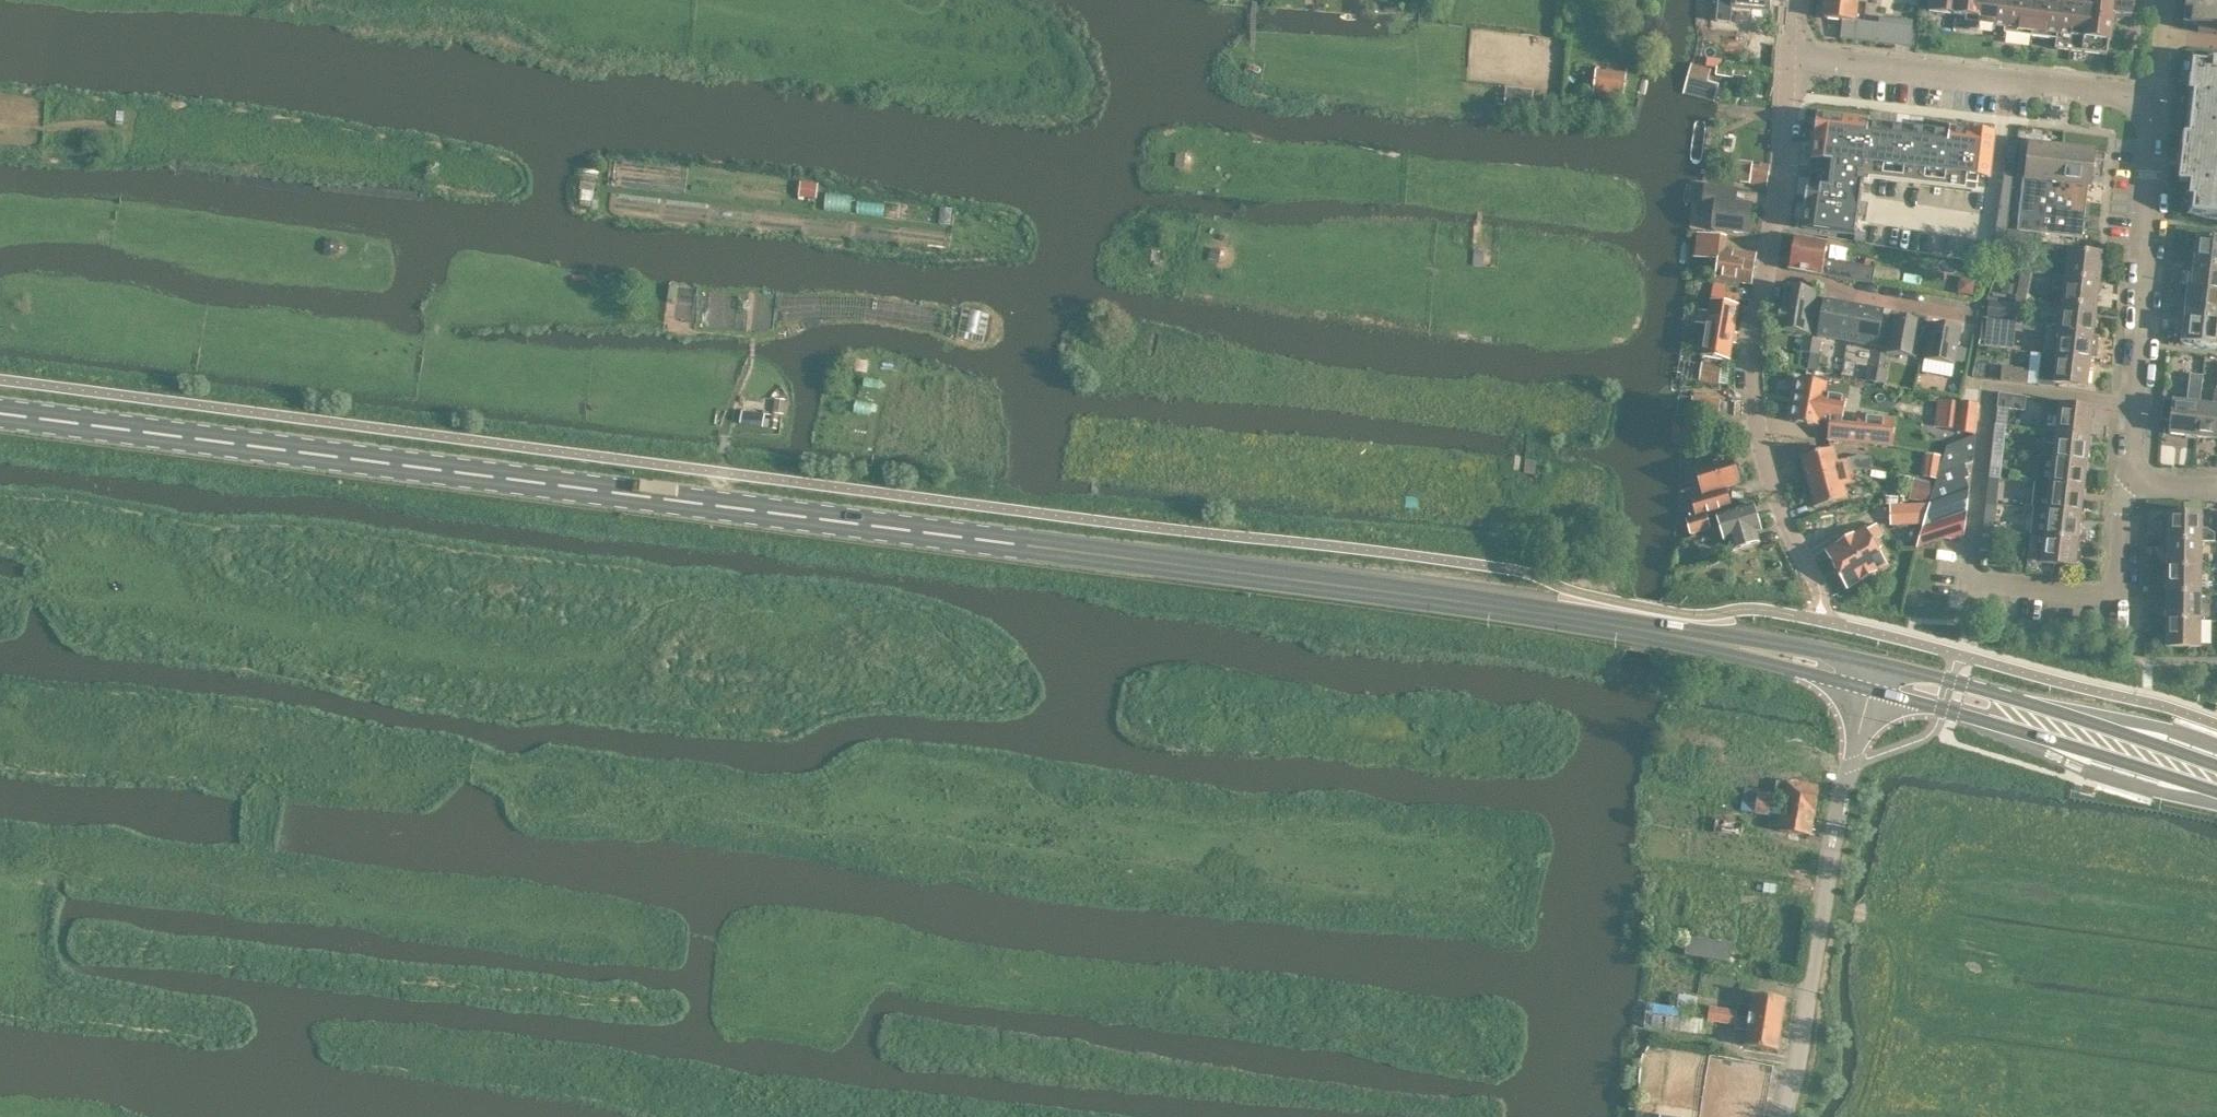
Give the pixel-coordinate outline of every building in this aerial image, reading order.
[(1729,19),(1730,4),(1768,7),(1769,0),(1717,0),(1715,18),(1729,19)] [(1822,15),(1842,17),(1842,16),(1863,19),(1865,0),(1862,0),(1824,0),(1822,15)] [(1927,8),(1979,15),(1978,22),(1987,23),(2029,28),(2028,33),(2048,35),(2055,36),(2054,45),(2106,52),(2108,37),(2110,37),(2112,22),(2123,13),(2131,13),(2133,2),(2121,0),(1928,0),(1927,8)] [(2184,6),(2191,7),(2190,21),(2197,22),(2197,28),(2216,31),(2216,0),(2184,0),(2184,6)] [(1604,49),(1611,10),(1586,6),(1580,45),(1604,49)] [(1840,35),(1909,43),(1912,18),(1878,14),(1877,20),(1863,19),(1842,16),(1842,17),(1840,35)] [(2212,56),(2212,59),(2192,57),(2189,74),(2192,75),(2182,160),(2179,160),(2177,177),(2192,179),(2188,210),(2216,214),(2216,57),(2212,56)] [(1592,92),(1623,94),(1625,69),(1594,67),(1592,92)] [(1503,103),(1531,104),(1532,87),(1504,86),(1503,103)] [(1804,209),(1802,225),(1853,232),(1854,229),(1856,212),(1858,199),(1861,179),(1858,178),(1856,178),(1856,177),(1857,170),(1858,170),(1862,170),(1863,161),(1875,163),(1959,172),(1972,173),(1986,175),(1988,176),(1993,131),(1971,128),(1950,126),(1948,126),(1948,130),(1900,124),(1899,124),(1868,120),(1868,116),(1867,116),(1867,117),(1862,117),(1817,112),(1818,110),(1817,110),(1816,110),(1813,136),(1815,136),(1814,139),(1812,157),(1811,157),(1810,156),(1809,158),(1812,158),(1814,158),(1814,159),(1813,165),(1819,165),(1826,166),(1826,167),(1825,174),(1824,173),(1812,172),(1812,177),(1811,182),(1810,182),(1808,182),(1808,181),(1806,180),(1803,206),(1805,206),(1804,209)] [(1992,241),(1989,261),(2002,263),(2004,244),(2006,226),(2008,206),(2011,184),(2013,161),(2016,140),(2016,138),(2006,137),(2004,157),(2002,177),(1998,202),(1995,222),(1992,241)] [(2016,227),(2081,235),(2087,185),(2089,185),(2093,156),(2093,149),(2029,141),(2025,175),(2023,175),(2016,227)] [(2093,149),(2093,156),(2104,157),(2104,149),(2094,148),(2093,149)] [(1738,179),(1766,183),(1769,162),(1732,157),(1729,171),(1739,172),(1738,179)] [(1959,172),(1958,186),(1971,187),(1972,174),(1972,173),(1959,172)] [(1710,226),(1746,231),(1750,202),(1734,200),(1736,186),(1703,182),(1700,211),(1712,212),(1710,226)] [(1858,199),(1856,212),(1865,213),(1867,200),(1858,199)] [(1853,232),(1852,238),(1852,239),(1864,240),(1866,231),(1854,229),(1853,232)] [(1714,275),(1751,281),(1755,251),(1722,246),(1724,233),(1696,230),(1693,254),(1717,257),(1714,275)] [(1788,266),(1871,281),(1874,265),(1824,256),(1827,239),(1794,233),(1788,266)] [(2197,233),(2193,260),(2216,263),(2216,235),(2197,233)] [(2026,241),(2020,267),(2031,270),(2036,244),(2026,241)] [(2064,274),(2099,277),(2102,251),(2067,247),(2057,246),(2055,260),(2065,261),(2064,274)] [(2216,289),(2216,263),(2193,260),(2190,286),(2216,289)] [(2020,267),(2015,293),(2026,296),(2031,270),(2020,267)] [(2061,300),(2095,304),(2099,277),(2064,274),(2053,273),(2053,277),(2052,285),(2062,286),(2061,300)] [(1737,293),(1722,291),(1724,282),(1714,280),(1712,289),(1711,289),(1710,297),(1709,297),(1707,309),(1703,308),(1700,321),(1705,321),(1700,353),(1701,353),(1700,358),(1701,358),(1698,379),(1718,382),(1722,363),(1720,362),(1721,356),(1728,357),(1737,302),(1736,301),(1737,293)] [(1776,325),(1808,331),(1815,288),(1785,283),(1781,303),(1780,302),(1776,325)] [(2190,286),(2187,311),(2216,315),(2216,289),(2190,286)] [(2009,319),(2020,322),(2026,296),(2015,293),(2014,299),(1986,297),(1985,316),(2010,318),(2009,319)] [(1816,332),(1847,338),(1853,301),(1823,296),(1816,332)] [(2092,330),(2095,304),(2061,300),(2057,326),(2092,330)] [(1847,338),(1876,343),(1883,307),(1853,301),(1847,338)] [(2216,342),(2216,315),(2187,311),(2184,338),(2216,342)] [(1884,349),(1914,355),(1920,318),(1890,313),(1884,349)] [(1979,338),(1999,340),(2002,319),(1982,316),(1979,338)] [(1923,356),(1952,361),(1953,357),(1962,359),(1964,345),(1956,344),(1959,325),(1929,320),(1923,356)] [(2045,325),(2042,351),(2089,356),(2089,355),(2095,355),(2097,342),(2091,341),(2092,330),(2057,326),(2045,325)] [(1799,349),(1817,352),(1819,339),(1801,336),(1799,349)] [(2053,379),(2086,383),(2089,356),(2042,351),(2040,350),(2036,382),(2053,384),(2053,379)] [(887,388),(893,364),(884,362),(878,386),(887,388)] [(2000,377),(2026,380),(2028,367),(2001,363),(2000,377)] [(1864,378),(1875,380),(1877,367),(1866,366),(1864,378)] [(1875,380),(1883,382),(1886,369),(1877,367),(1875,380)] [(2168,431),(2195,434),(2199,400),(2200,400),(2203,373),(2191,371),(2187,400),(2172,398),(2168,431)] [(1819,424),(1820,421),(1829,422),(1827,436),(1893,443),(1895,414),(1857,411),(1856,421),(1841,419),(1844,394),(1823,390),(1825,380),(1798,375),(1790,418),(1819,424)] [(2216,436),(2216,375),(2215,390),(2213,390),(2212,402),(2200,400),(2199,400),(2195,434),(2216,436)] [(1996,404),(2023,408),(2025,394),(1998,391),(1996,404)] [(1689,413),(1717,416),(1718,397),(1691,395),(1689,413)] [(1955,429),(1974,432),(1977,401),(1959,399),(1955,429)] [(2055,428),(2089,432),(2092,405),(2059,401),(2055,428)] [(1991,449),(2002,450),(2005,423),(1994,422),(1991,449)] [(2052,455),(2086,458),(2089,432),(2055,428),(2044,427),(2042,440),(2054,441),(2052,455)] [(1946,444),(1937,471),(1964,462),(1963,461),(1971,458),(1974,433),(1946,444)] [(1847,456),(1837,459),(1833,446),(1800,454),(1807,479),(1862,465),(1858,453),(1846,455),(1847,456)] [(1988,474),(1999,475),(2002,450),(1991,449),(1988,474)] [(1689,496),(1694,513),(1729,502),(1724,485),(1738,481),(1730,455),(1693,466),(1701,492),(1689,496)] [(2049,481),(2083,484),(2086,458),(2052,455),(2049,481)] [(1964,475),(1968,473),(1964,462),(1937,471),(1933,486),(1964,475)] [(1854,480),(1854,479),(1865,476),(1862,465),(1807,479),(1813,505),(1847,496),(1843,483),(1854,480)] [(1986,499),(1996,501),(1999,475),(1988,474),(1986,499)] [(1933,486),(1929,499),(1967,486),(1964,475),(1933,486)] [(2046,507),(2080,510),(2083,484),(2049,481),(2046,507)] [(1410,482),(1409,496),(1423,496),(1424,483),(1410,482)] [(1967,486),(1929,499),(1922,525),(1965,511),(1967,486)] [(1993,527),(1995,509),(1996,501),(1986,499),(1983,526),(1993,527)] [(1754,529),(1759,527),(1750,502),(1715,512),(1723,539),(1728,537),(1731,548),(1758,540),(1754,529)] [(2046,507),(2043,532),(2043,533),(2077,536),(2080,510),(2046,507)] [(2205,524),(2200,524),(2201,511),(2167,510),(2166,538),(2200,538),(2213,538),(2213,530),(2205,524)] [(1922,525),(1916,544),(1944,535),(1951,536),(1963,532),(1965,511),(1922,525)] [(1685,518),(1689,530),(1709,524),(1705,512),(1685,518)] [(1838,543),(1826,550),(1846,584),(1857,577),(1858,579),(1873,570),(1872,569),(1885,561),(1877,547),(1881,545),(1876,536),(1883,533),(1876,521),(1865,527),(1852,535),(1851,533),(1837,542),(1838,543)] [(1978,562),(1989,563),(1991,554),(1990,554),(1993,527),(1983,526),(1978,562)] [(2043,533),(2043,532),(2031,531),(2027,568),(2052,571),(2053,562),(2073,564),(2074,560),(2078,557),(2079,550),(2076,546),(2077,536),(2043,533)] [(2166,538),(2166,564),(2200,565),(2200,538),(2166,538)] [(2166,564),(2166,591),(2200,591),(2200,565),(2166,564)] [(2165,617),(2199,618),(2200,591),(2166,591),(2165,617)] [(2165,644),(2199,645),(2199,618),(2165,617),(2165,644)] [(1793,761),(1759,757),(1757,774),(1766,775),(1763,799),(1813,805),(1816,779),(1791,776),(1793,761)] [(1809,830),(1813,805),(1763,799),(1761,822),(1751,821),(1749,838),(1783,842),(1785,827),(1809,830)] [(1722,801),(1721,818),(1747,820),(1748,803),(1722,801)] [(1684,951),(1728,957),(1730,940),(1687,933),(1684,951)] [(1738,986),(1742,962),(1707,957),(1704,981),(1738,986)] [(1708,1007),(1779,1020),(1784,993),(1751,988),(1748,1003),(1735,1001),(1734,1007),(1708,1002),(1708,1007)] [(1642,1025),(1680,1029),(1683,1004),(1636,1000),(1633,1022),(1642,1025)] [(1743,1040),(1775,1046),(1779,1020),(1708,1007),(1706,1016),(1732,1021),(1731,1025),(1745,1028),(1743,1040)] [(1759,1074),(1774,1074),(1774,1047),(1758,1048),(1759,1074)]
